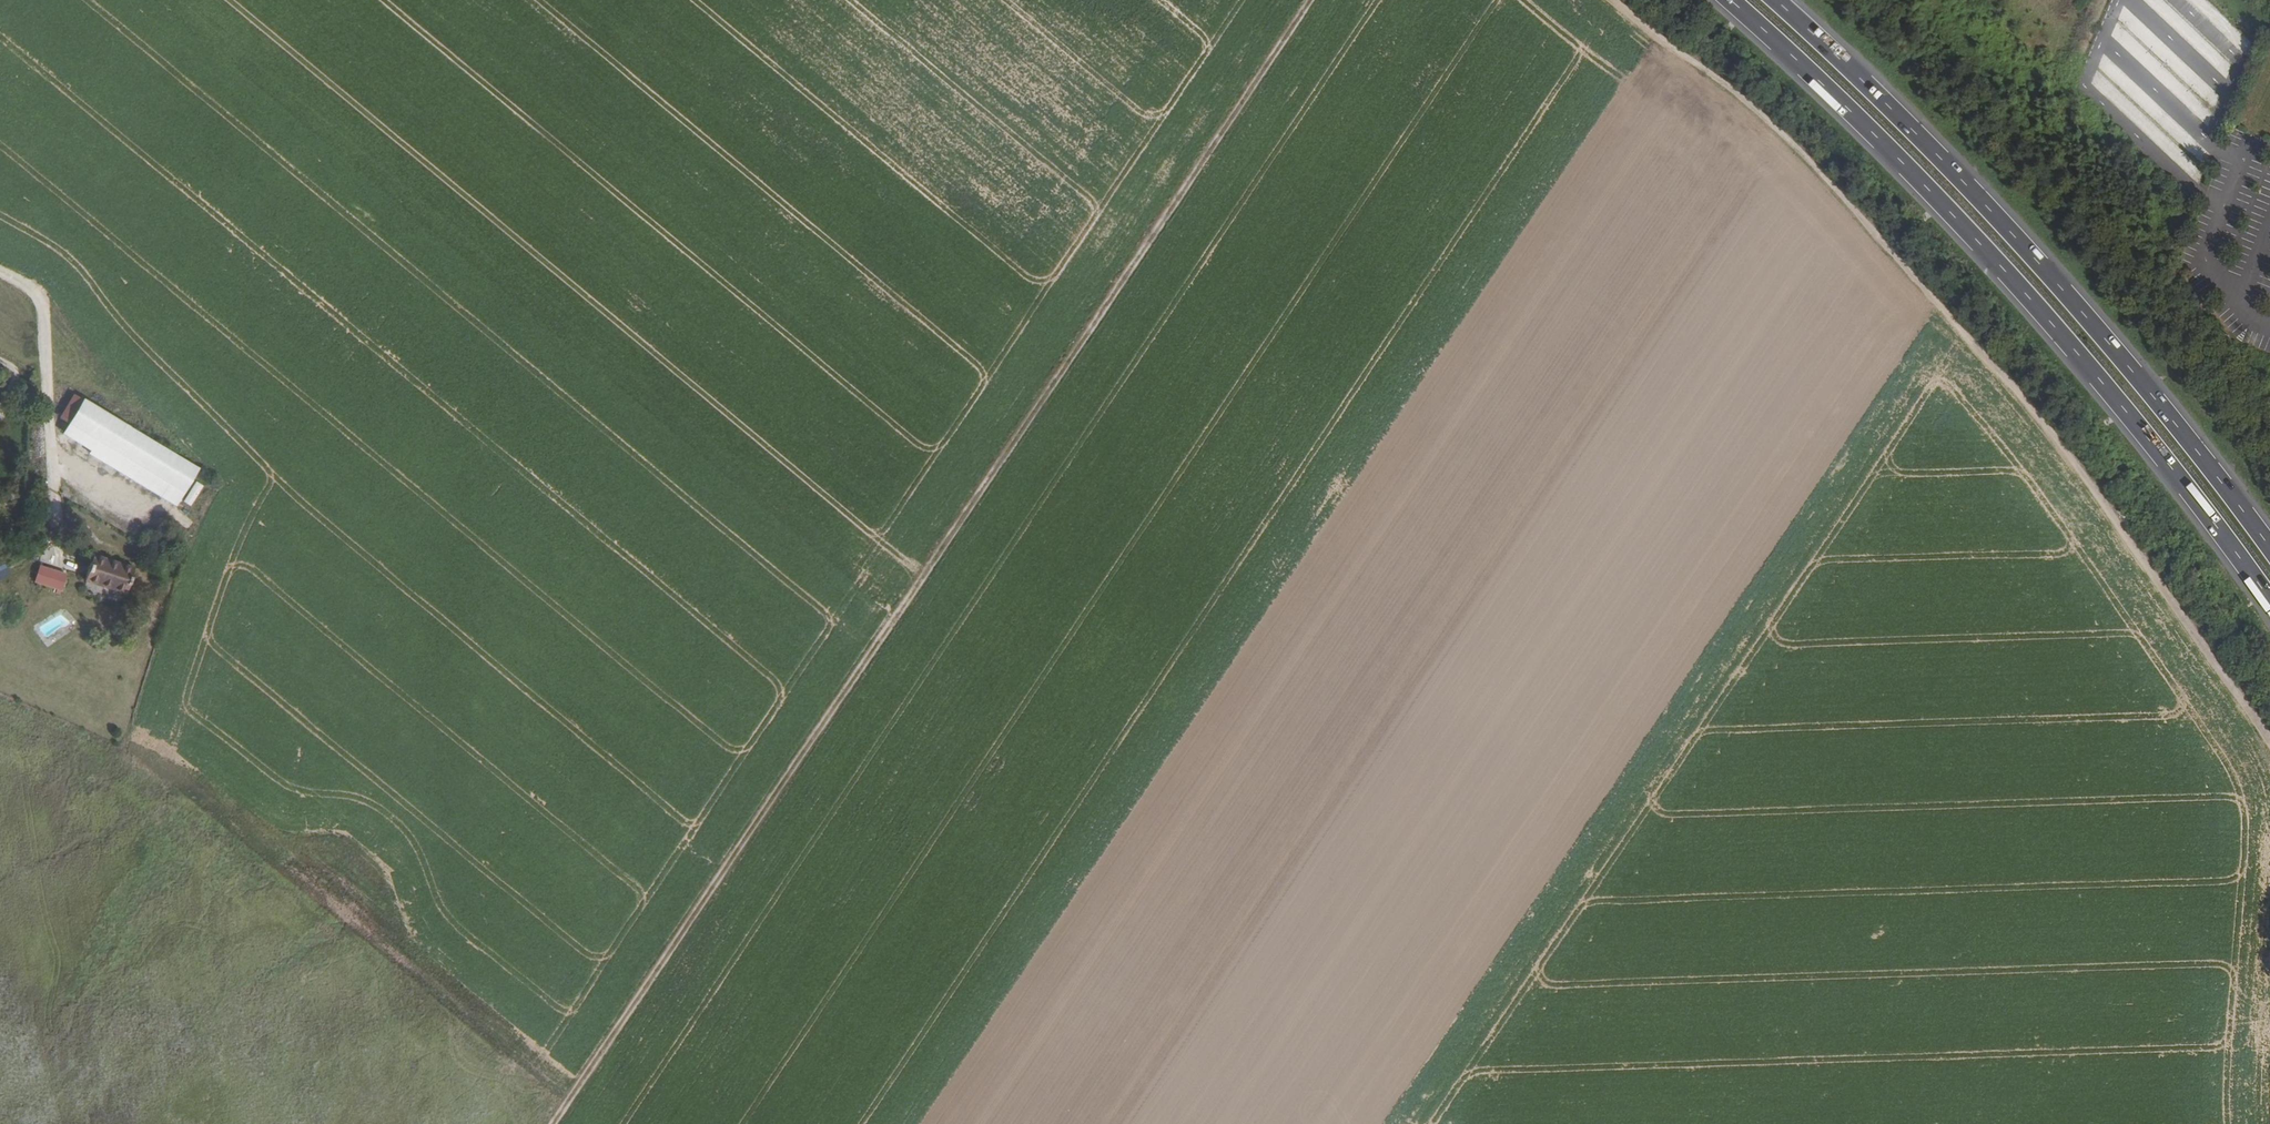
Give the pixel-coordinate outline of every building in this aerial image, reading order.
[(2165,86),(2202,120),(2208,112),(2209,113),(2222,99),(2171,54),(2168,58),(2174,63),(2167,71),(2173,77),(2165,86)] [(72,394),(58,418),(68,424),(81,400),(72,394)] [(68,424),(63,433),(91,449),(109,416),(81,400),(68,424)] [(91,449),(88,454),(176,506),(197,468),(109,416),(91,449)] [(92,555),(84,580),(126,594),(134,568),(92,555)] [(11,576),(7,565),(0,567),(0,580),(11,576)] [(33,584),(60,594),(66,577),(39,567),(33,584)]
